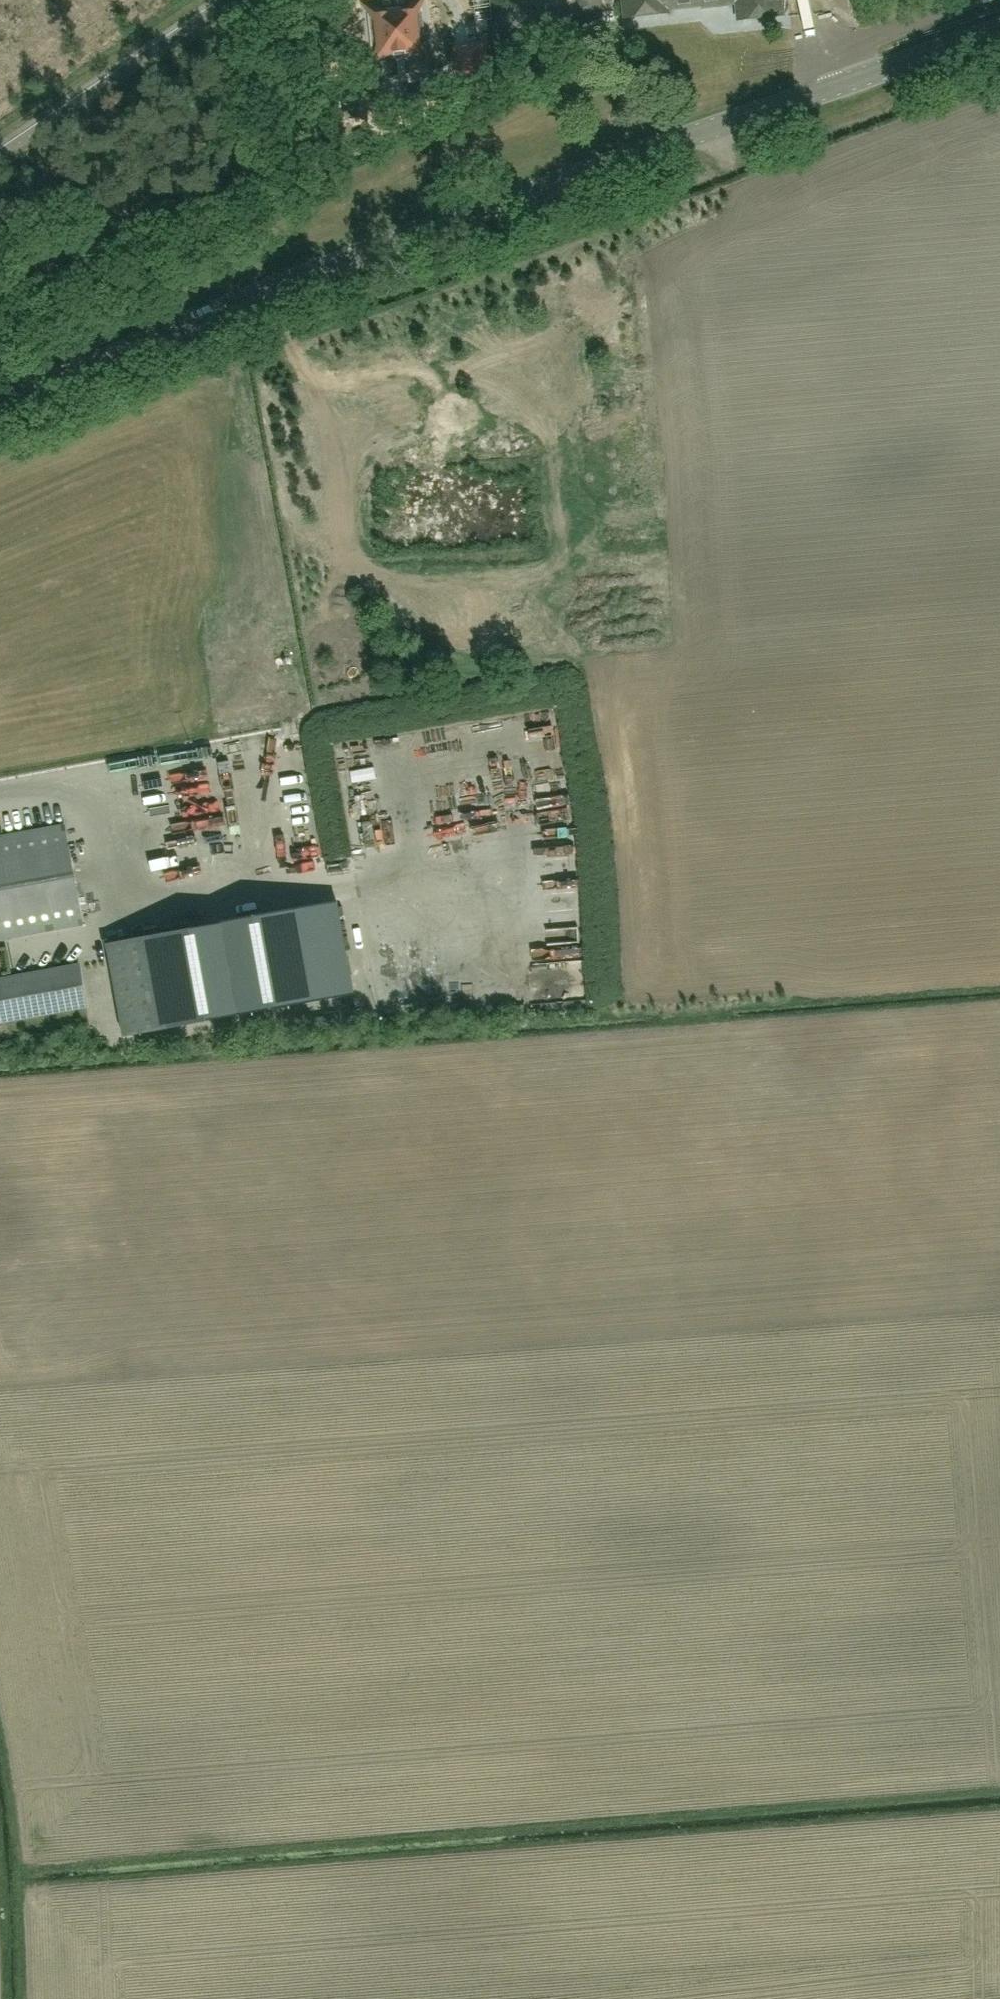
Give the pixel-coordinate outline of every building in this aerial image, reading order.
[(625,17),(668,13),(667,9),(701,5),(701,7),(737,3),(739,20),(781,15),(779,0),(623,0),(625,17)] [(367,11),(372,65),(427,57),(420,2),(367,11)] [(248,52),(260,50),(258,33),(245,35),(248,52)] [(456,75),(489,72),(486,41),(453,44),(456,75)] [(82,924),(65,826),(0,838),(0,939),(82,924)] [(107,945),(124,1036),(354,994),(337,901),(197,927),(198,929),(107,945)] [(87,1007),(80,965),(0,979),(0,1022),(87,1007)]
